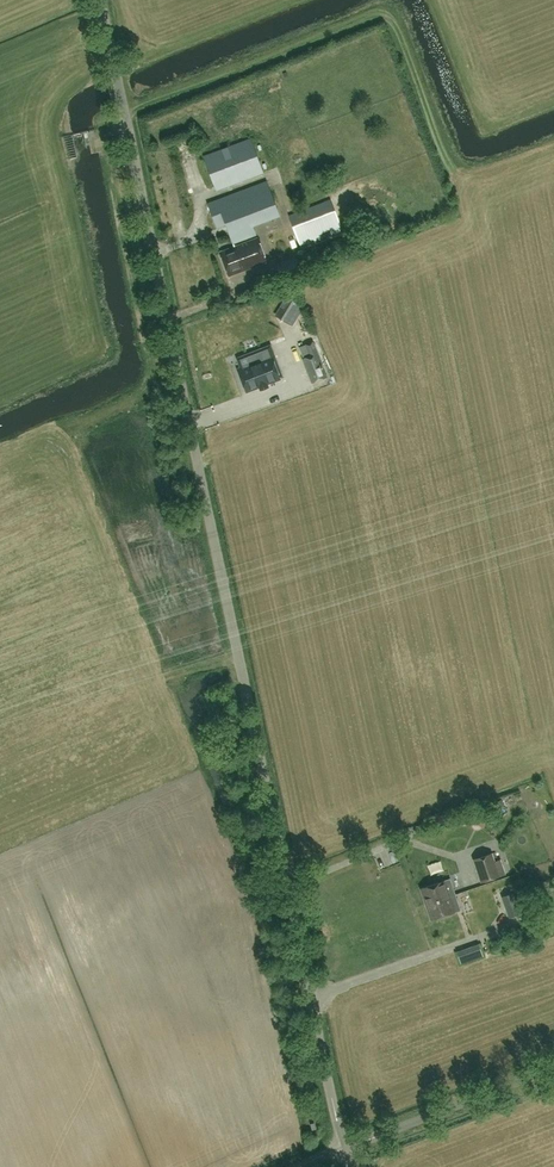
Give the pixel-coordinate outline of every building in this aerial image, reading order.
[(250,138),(203,156),(216,190),(263,172),(250,138)] [(252,224),(279,215),(267,181),(208,202),(217,227),(225,224),(231,240),(255,232),(252,224)] [(289,215),(301,248),(343,233),(330,199),(289,215)] [(257,237),(219,251),(227,275),(265,261),(257,237)] [(280,307),(276,315),(286,321),(291,313),(299,301),(288,294),(280,307)] [(305,345),(310,356),(303,359),(312,382),(326,377),(313,342),(305,345)] [(271,356),(238,369),(246,391),(260,386),(260,387),(267,384),(267,383),(280,378),(271,356)] [(478,806),(471,822),(484,828),(491,812),(478,806)] [(376,865),(389,859),(383,847),(371,853),(376,865)] [(499,876),(492,854),(492,853),(474,860),(481,882),(499,876)] [(505,893),(503,879),(490,882),(492,895),(505,893)] [(426,904),(450,897),(444,881),(421,889),(426,904)] [(476,884),(458,888),(460,897),(478,893),(476,884)] [(450,897),(426,904),(432,920),(455,912),(450,897)] [(523,912),(520,902),(505,907),(508,917),(523,912)] [(325,942),(323,933),(316,935),(318,944),(325,942)] [(478,946),(459,952),(462,961),(481,954),(478,946)]
